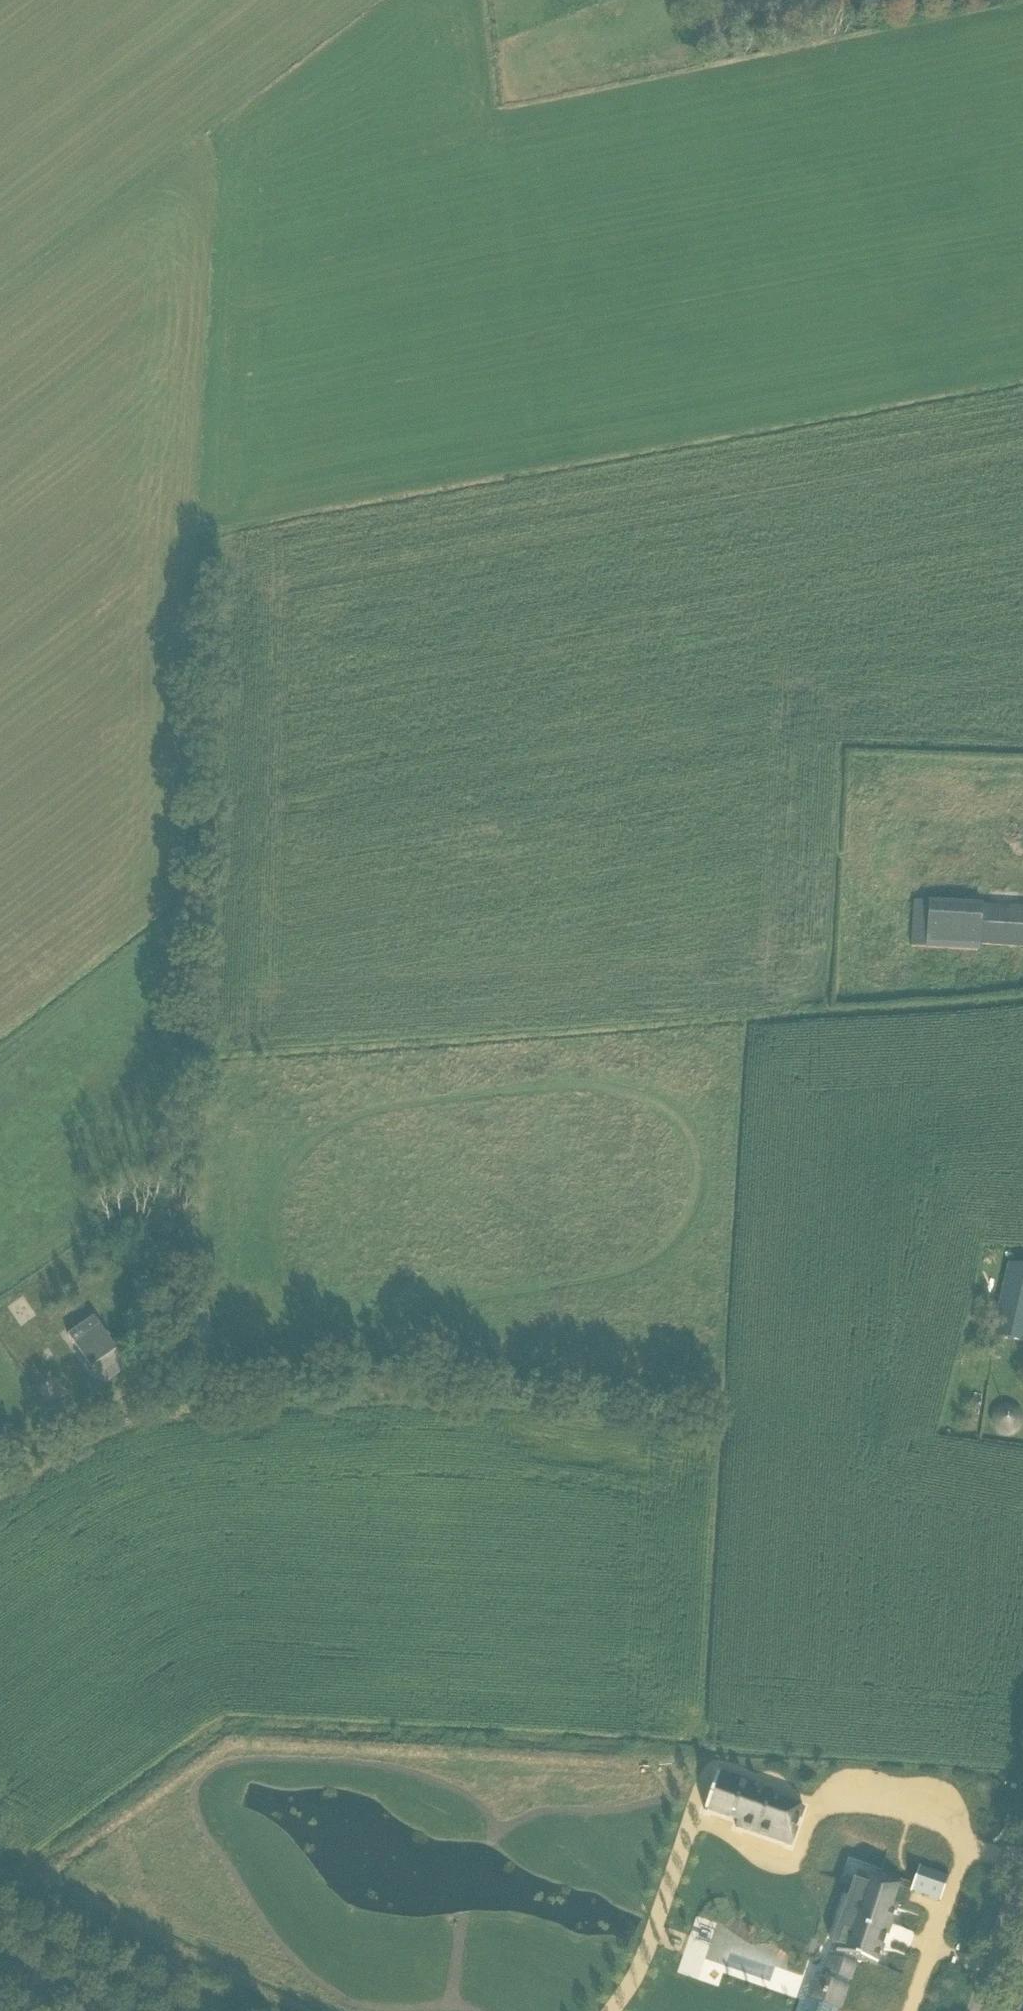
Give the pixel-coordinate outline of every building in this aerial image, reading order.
[(908,9),(936,1),(935,0),(906,0),(908,9)] [(927,949),(930,903),(914,902),(911,948),(927,949)] [(980,906),(979,946),(987,946),(1022,948),(1022,908),(980,906)] [(989,1356),(999,1359),(1004,1340),(1022,1345),(1022,1268),(1010,1265),(989,1356)] [(67,1336),(91,1369),(117,1350),(94,1317),(67,1336)] [(751,1790),(715,1777),(702,1813),(736,1825),(734,1831),(788,1849),(800,1813),(749,1796),(751,1790)] [(691,1862),(669,1922),(727,1943),(749,1883),(691,1862)] [(821,2005),(838,2010),(839,2010),(840,2006),(856,1961),(876,1968),(877,1965),(876,1965),(896,1907),(892,1906),(898,1889),(896,1888),(896,1887),(910,1891),(909,1892),(911,1893),(911,1892),(938,1901),(938,1902),(940,1903),(949,1876),(947,1876),(920,1867),(920,1866),(919,1866),(912,1885),(899,1880),(880,1873),(877,1882),(858,1875),(855,1883),(852,1882),(831,1945),(838,1948),(837,1952),(836,1951),(835,1954),(832,1953),(823,1977),(830,1980),(821,2005)]
